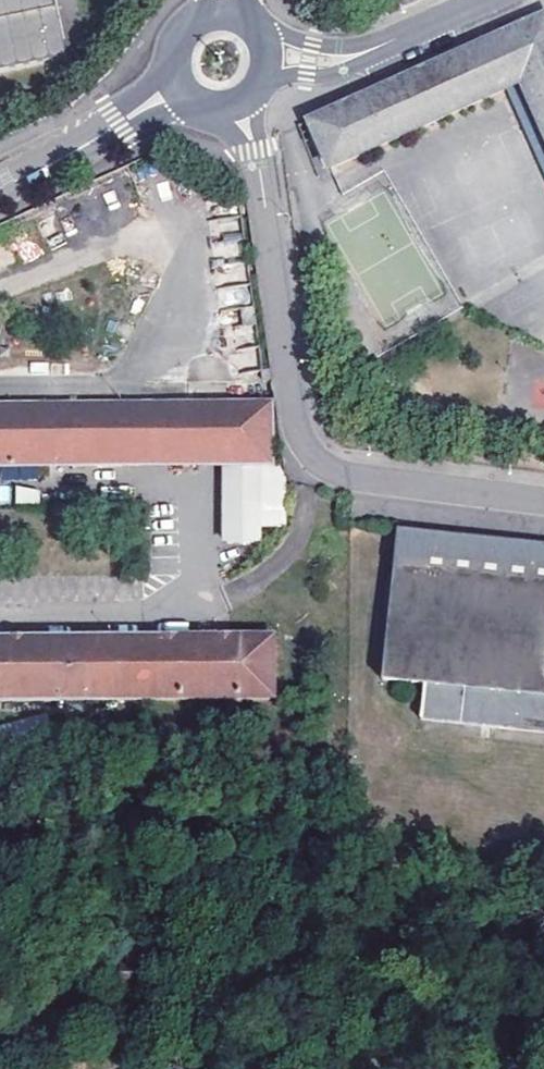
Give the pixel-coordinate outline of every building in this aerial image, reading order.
[(68,61),(55,0),(0,0),(0,75),(68,61)] [(397,12),(424,0),(392,0),(397,12)] [(543,128),(543,18),(310,121),(332,169),(506,93),(524,85),(543,128)] [(506,93),(543,179),(543,128),(524,85),(506,93)] [(285,464),(272,464),(272,405),(0,407),(0,467),(224,466),(224,539),(261,540),(261,523),(285,523),(285,464)] [(15,487),(14,502),(38,503),(38,488),(15,487)] [(397,528),(381,681),(424,685),(420,719),(543,734),(543,544),(397,528)] [(0,642),(0,702),(274,699),(274,637),(0,642)]
